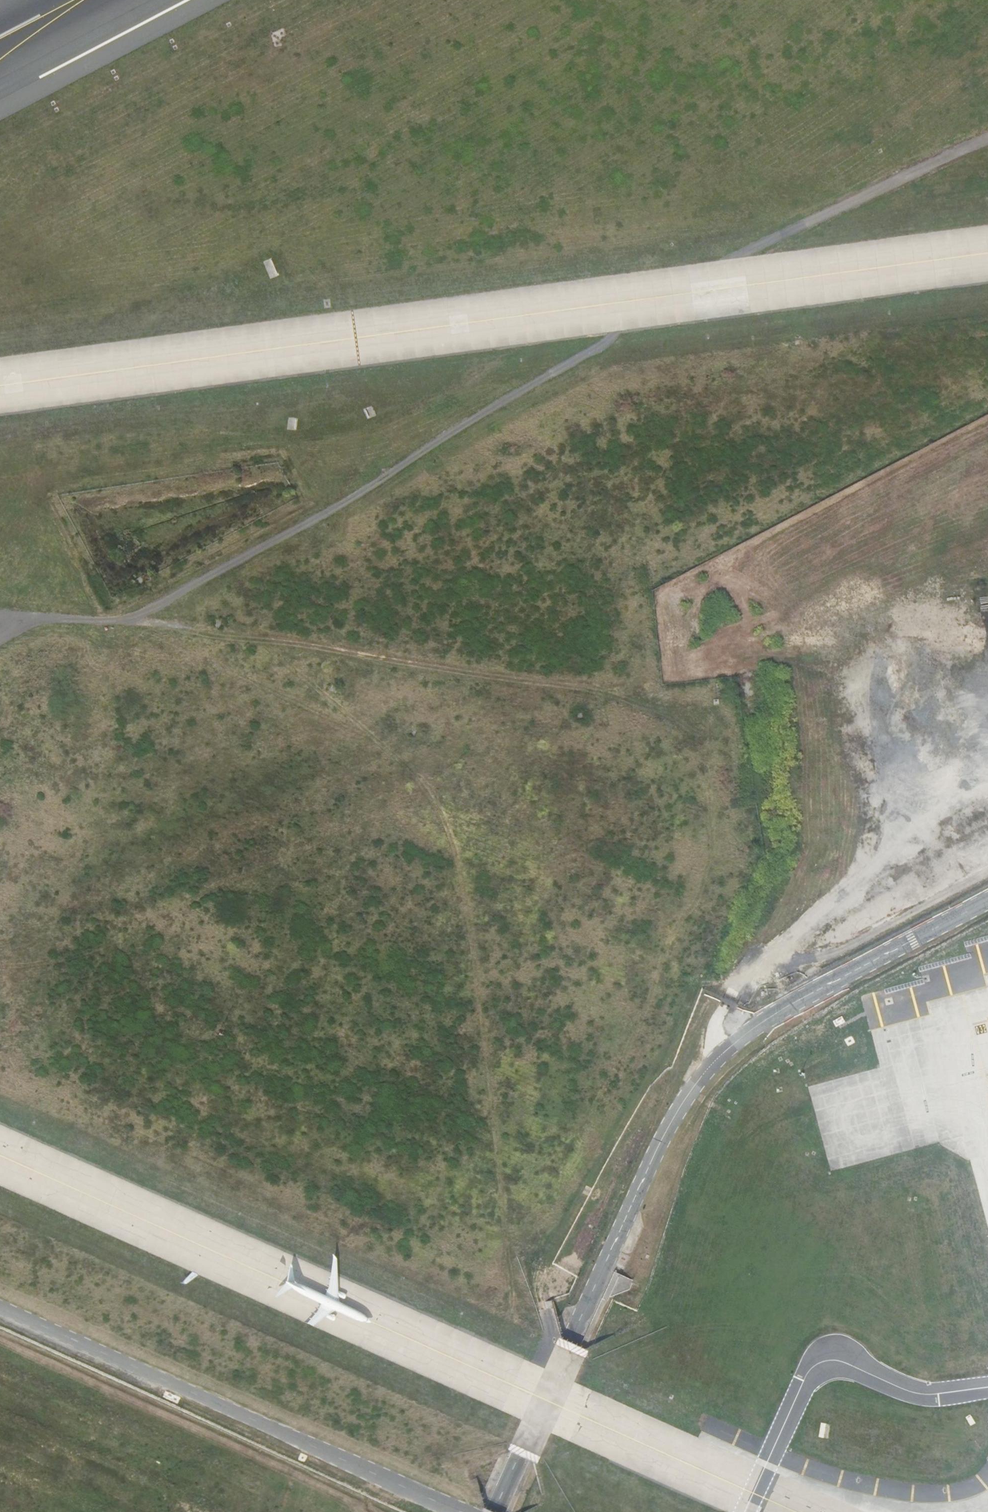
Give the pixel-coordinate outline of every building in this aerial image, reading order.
[(612,1300),(622,1278),(617,1276),(605,1302),(611,1305),(613,1301),(612,1300)]
